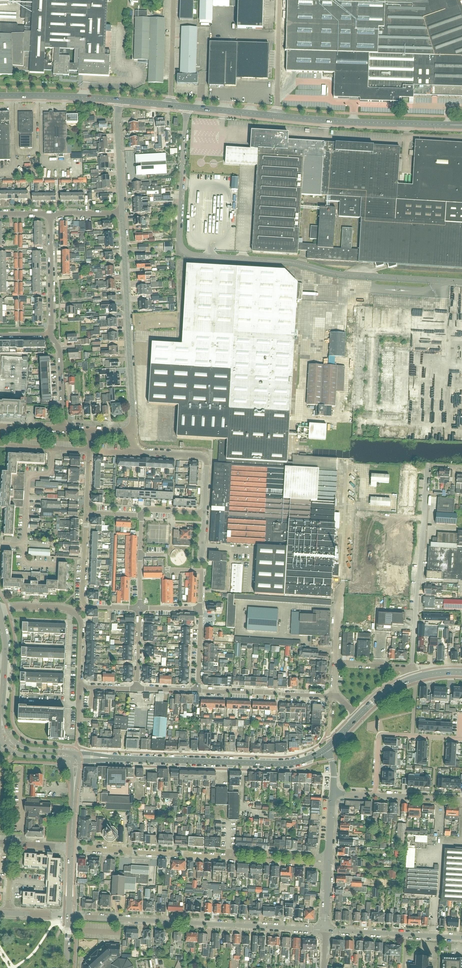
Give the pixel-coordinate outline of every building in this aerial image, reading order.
[(21,19),(26,20),(25,27),(18,27),(18,25),(0,24),(0,75),(13,75),(13,70),(30,71),(30,73),(44,74),(44,70),(54,71),(53,75),(69,76),(69,71),(79,72),(79,75),(109,77),(110,51),(105,51),(108,0),(22,0),(21,19)] [(193,13),(194,0),(181,0),(180,20),(193,20),(193,13)] [(200,21),(212,21),(213,0),(198,0),(198,3),(200,3),(200,21)] [(238,29),(263,29),(264,0),(238,0),(238,29)] [(285,52),(287,52),(286,72),(334,74),(334,98),(338,98),(350,99),(350,96),(353,96),(353,97),(357,97),(357,96),(360,96),(360,102),(368,102),(394,103),(399,103),(400,99),(414,99),(414,95),(461,97),(461,18),(456,0),(287,0),(286,51),(285,51),(285,52)] [(136,11),(135,18),(134,60),(149,61),(148,83),(163,83),(165,19),(147,19),(148,12),(136,11)] [(197,28),(182,28),(181,75),(178,75),(178,76),(177,76),(177,79),(177,84),(178,84),(198,84),(198,76),(196,76),(196,72),(197,28)] [(236,79),(256,79),(257,44),(237,44),(236,79)] [(269,45),(257,44),(256,79),(259,79),(262,75),(263,76),(265,73),(264,73),(267,70),(268,70),(269,45)] [(237,53),(209,53),(208,86),(225,87),(228,87),(235,79),(236,79),(237,53)] [(44,114),(44,155),(68,155),(67,123),(78,123),(78,115),(67,115),(67,113),(54,114),(54,113),(53,112),(51,112),(50,113),(50,114),(44,114)] [(0,113),(0,161),(10,161),(10,125),(9,125),(9,122),(10,122),(10,113),(0,113)] [(33,148),(32,132),(33,132),(33,114),(20,114),(20,132),(20,149),(24,148),(32,148),(33,148)] [(165,131),(165,133),(164,128),(166,127),(165,118),(160,119),(162,137),(166,137),(166,142),(169,142),(168,131),(165,131)] [(103,129),(107,128),(107,123),(99,123),(99,124),(95,124),(95,129),(99,128),(100,132),(104,131),(103,129)] [(413,186),(398,185),(400,148),(325,143),(288,141),(288,134),(252,132),(252,139),(250,153),(225,152),(224,167),(257,169),(253,242),(251,242),(251,245),(253,245),(253,252),(298,255),(298,251),(308,251),(307,259),(375,263),(377,267),(384,265),(384,264),(388,264),(389,268),(396,266),(396,265),(461,269),(461,144),(415,141),(413,186)] [(97,140),(100,139),(100,142),(94,143),(94,145),(95,145),(108,144),(108,138),(105,139),(105,135),(87,136),(87,139),(97,139),(97,140)] [(166,154),(156,154),(135,156),(136,164),(141,164),(141,167),(136,167),(136,176),(157,175),(167,174),(166,167),(166,161),(166,154)] [(110,189),(110,183),(99,184),(99,183),(97,183),(97,190),(94,190),(95,193),(102,193),(102,189),(110,189)] [(105,233),(105,237),(98,237),(99,241),(113,241),(112,233),(105,233)] [(136,233),(136,241),(143,241),(143,239),(149,239),(149,234),(143,234),(143,233),(136,233)] [(339,566),(333,565),(335,528),(339,528),(339,524),(335,524),(335,523),(334,523),(337,471),(287,468),(287,464),(287,463),(288,454),(288,453),(288,444),(289,444),(289,443),(288,443),(289,434),(289,433),(290,424),(290,423),(290,413),(295,337),(298,284),(285,271),(187,265),(182,345),(152,343),(149,404),(179,406),(179,407),(179,416),(178,416),(178,417),(178,427),(178,428),(177,437),(177,438),(178,438),(178,437),(187,438),(188,438),(197,439),(198,439),(207,439),(208,439),(217,440),(218,440),(219,440),(218,464),(215,464),(215,468),(214,468),(214,469),(215,469),(214,473),(214,472),(214,473),(214,477),(214,478),(214,481),(213,484),(214,484),(214,488),(213,488),(213,489),(213,493),(212,508),(212,511),(210,542),(223,543),(223,544),(230,544),(230,543),(258,545),(257,553),(255,594),(331,598),(332,576),(338,576),(339,566)] [(115,272),(98,272),(96,273),(96,280),(104,279),(103,277),(115,276),(115,272)] [(138,290),(138,291),(147,290),(147,289),(148,289),(152,289),(152,288),(159,288),(159,282),(156,283),(151,283),(151,286),(147,286),(147,285),(138,286),(138,287),(137,287),(137,290),(138,290)] [(111,302),(105,303),(101,303),(102,310),(109,309),(110,313),(117,313),(117,305),(111,306),(111,302)] [(79,311),(79,309),(82,309),(82,304),(72,304),(73,308),(67,308),(68,315),(77,315),(77,311),(79,311)] [(331,333),(329,357),(345,357),(346,334),(331,333)] [(75,346),(81,346),(91,345),(91,340),(89,340),(89,339),(77,340),(77,335),(68,336),(68,343),(75,343),(75,346)] [(69,359),(79,358),(79,352),(82,352),(82,346),(76,347),(76,350),(69,350),(69,359)] [(45,355),(37,356),(37,359),(40,359),(40,364),(50,364),(50,358),(46,358),(45,355)] [(308,405),(316,406),(316,416),(332,417),(333,407),(336,407),(337,392),(345,392),(346,367),(310,365),(308,405)] [(100,375),(107,375),(107,386),(120,386),(120,381),(120,378),(119,374),(110,374),(109,369),(100,370),(100,375)] [(111,406),(112,406),(113,406),(113,416),(114,416),(117,416),(122,415),(122,405),(114,405),(114,402),(115,402),(114,389),(110,389),(110,402),(111,402),(111,406)] [(52,402),(52,396),(41,397),(41,405),(50,405),(50,402),(52,402)] [(2,418),(2,417),(24,418),(25,400),(20,400),(19,403),(0,402),(0,417),(2,418)] [(46,410),(36,409),(36,418),(41,419),(42,420),(44,420),(45,419),(46,419),(46,414),(48,414),(48,410),(46,410)] [(327,425),(310,424),(309,439),(326,440),(327,425)] [(17,473),(18,471),(18,464),(45,465),(45,455),(41,455),(41,456),(31,456),(31,454),(23,454),(23,455),(8,455),(8,459),(10,459),(9,469),(7,469),(7,473),(2,472),(2,477),(4,477),(3,486),(2,486),(1,491),(3,491),(2,499),(1,499),(1,504),(2,504),(2,509),(7,509),(7,514),(5,514),(5,522),(6,522),(6,532),(4,532),(4,536),(14,536),(16,507),(23,508),(25,473),(17,473)] [(161,460),(154,460),(154,474),(153,474),(153,475),(153,479),(155,479),(156,469),(155,469),(155,468),(161,469),(161,460)] [(409,470),(402,469),(401,488),(408,488),(409,470)] [(444,478),(445,469),(440,469),(440,473),(437,472),(436,477),(444,478)] [(450,469),(445,469),(444,478),(444,480),(449,481),(449,478),(452,478),(453,471),(449,471),(450,469)] [(408,488),(416,489),(417,470),(409,470),(408,488)] [(390,476),(372,475),(371,487),(377,487),(377,483),(389,484),(390,476)] [(450,496),(455,496),(455,486),(452,486),(452,491),(450,491),(450,492),(448,492),(448,494),(446,494),(446,490),(443,490),(442,497),(450,497),(450,496)] [(401,488),(400,506),(407,507),(408,488),(401,488)] [(415,507),(416,489),(408,488),(407,507),(415,507)] [(103,504),(103,496),(104,491),(98,490),(98,496),(92,496),(92,502),(93,503),(103,504)] [(436,524),(442,524),(456,525),(457,515),(454,514),(455,499),(438,498),(437,513),(436,513),(436,524)] [(42,509),(55,509),(62,510),(62,502),(42,501),(42,509)] [(54,518),(55,509),(42,509),(41,517),(54,518)] [(102,526),(102,519),(93,518),(91,519),(91,526),(97,526),(97,532),(109,532),(109,526),(102,526)] [(190,539),(190,531),(193,531),(193,528),(188,527),(188,531),(181,531),(181,532),(179,532),(179,531),(174,530),(173,546),(190,547),(190,541),(188,541),(189,539),(190,539)] [(432,543),(457,545),(457,547),(461,547),(461,532),(458,531),(458,534),(438,533),(438,538),(433,538),(432,539),(432,543)] [(71,554),(76,555),(79,555),(79,554),(80,554),(80,552),(79,551),(79,548),(80,544),(77,544),(64,543),(59,543),(59,548),(64,548),(64,550),(67,551),(70,551),(70,549),(71,550),(71,554)] [(426,579),(443,580),(461,581),(461,550),(429,548),(427,572),(426,579)] [(13,553),(5,552),(4,557),(3,557),(3,566),(4,566),(4,575),(2,575),(2,580),(4,580),(4,589),(8,590),(8,588),(18,589),(18,590),(22,590),(22,594),(27,594),(27,596),(31,596),(31,594),(39,595),(39,596),(44,597),(44,595),(49,595),(49,592),(53,592),(53,590),(68,591),(68,587),(67,587),(67,577),(69,577),(69,569),(68,569),(68,564),(59,563),(58,582),(48,582),(48,574),(12,572),(13,553)] [(214,562),(212,587),(212,590),(225,591),(225,587),(227,553),(210,552),(209,561),(214,562)] [(231,592),(242,593),(243,565),(232,564),(231,592)] [(89,600),(99,601),(100,587),(95,587),(94,593),(88,593),(88,599),(89,600)] [(424,597),(424,602),(423,602),(423,603),(424,605),(425,605),(425,608),(435,609),(435,606),(444,606),(444,609),(461,609),(461,601),(435,600),(435,597),(424,597)] [(248,608),(247,631),(277,633),(278,610),(248,608)] [(88,611),(87,617),(93,618),(93,624),(98,624),(99,610),(89,610),(88,611)] [(319,643),(319,646),(329,646),(330,624),(331,612),(313,611),(313,615),(300,615),(300,613),(292,612),(291,635),(320,637),(319,639),(320,639),(320,643),(319,643)] [(377,612),(376,632),(391,632),(392,624),(403,625),(403,621),(405,621),(405,613),(377,612)] [(444,625),(450,625),(454,625),(454,621),(450,621),(450,615),(423,614),(423,621),(444,622),(444,625)] [(424,637),(438,638),(438,626),(419,625),(418,637),(424,637)] [(402,645),(401,659),(407,660),(407,652),(404,651),(404,649),(405,650),(405,643),(408,644),(409,636),(410,636),(410,631),(403,631),(402,645)] [(343,632),(342,656),(346,656),(346,657),(354,657),(354,646),(354,644),(357,644),(358,633),(343,632)] [(358,633),(357,644),(357,657),(367,658),(367,655),(370,655),(371,634),(358,633)] [(392,649),(392,650),(390,650),(389,659),(394,660),(395,649),(396,649),(397,639),(402,640),(402,637),(393,636),(392,649)] [(417,653),(420,653),(420,654),(422,654),(423,653),(423,652),(424,652),(426,651),(426,647),(425,647),(424,647),(424,638),(418,638),(417,653)] [(300,658),(317,659),(317,660),(328,661),(328,655),(318,654),(319,651),(306,650),(306,646),(301,646),(300,647),(298,647),(298,650),(296,649),(296,653),(300,653),(300,658)] [(292,688),(293,689),(295,689),(296,689),(296,687),(297,686),(297,679),(292,678),(292,674),(289,674),(288,678),(289,678),(289,683),(289,688),(292,688)] [(421,688),(420,702),(429,702),(430,696),(427,696),(427,689),(421,688)] [(431,695),(431,701),(440,701),(441,688),(434,688),(434,695),(431,695)] [(441,688),(440,701),(449,702),(449,696),(446,696),(447,689),(441,688)] [(451,695),(450,701),(459,702),(460,688),(454,688),(454,695),(451,695)] [(156,694),(156,703),(163,703),(164,695),(156,694)] [(167,716),(168,709),(169,704),(155,703),(155,708),(152,750),(165,751),(165,746),(167,716)] [(27,708),(27,707),(20,706),(19,706),(19,722),(50,723),(49,739),(65,740),(65,732),(64,732),(65,709),(64,709),(27,708)] [(340,707),(334,713),(336,716),(343,709),(340,707)] [(114,716),(113,740),(112,749),(121,749),(122,739),(120,739),(121,731),(127,731),(127,729),(128,717),(114,716)] [(289,740),(289,744),(289,747),(290,752),(294,752),(294,750),(299,750),(299,746),(302,746),(302,737),(303,735),(303,731),(303,725),(296,725),(296,724),(290,724),(290,729),(296,729),(296,732),(298,735),(289,734),(289,740)] [(321,726),(315,726),(312,726),(312,730),(308,730),(308,735),(312,736),(315,736),(315,735),(319,735),(320,730),(321,730),(321,726)] [(127,729),(127,731),(126,738),(126,750),(139,750),(139,740),(140,740),(140,729),(133,729),(127,729)] [(140,750),(152,750),(153,737),(150,737),(150,739),(148,739),(149,731),(146,731),(146,730),(140,729),(140,740),(141,740),(140,750)] [(303,738),(303,741),(303,746),(307,746),(307,745),(312,744),(312,737),(306,738),(304,738),(304,736),(306,736),(306,733),(303,732),(303,738)] [(385,739),(385,746),(392,746),(392,749),(398,749),(398,746),(397,746),(397,745),(397,740),(392,740),(393,739),(389,739),(385,739)] [(384,759),(397,760),(398,751),(392,750),(392,753),(384,753),(384,759)] [(384,759),(383,765),(391,766),(391,769),(397,769),(397,760),(384,759)] [(91,778),(91,768),(84,768),(84,772),(84,781),(84,783),(84,787),(92,787),(92,783),(92,779),(91,779),(91,778)] [(126,778),(126,773),(126,769),(108,768),(107,771),(107,786),(125,787),(126,778)] [(144,776),(144,769),(137,769),(137,778),(140,778),(141,782),(146,782),(146,777),(144,776)] [(383,778),(383,779),(396,780),(397,770),(391,770),(390,773),(383,773),(383,779),(383,778)] [(241,781),(242,773),(230,772),(230,787),(240,787),(240,781),(241,781)] [(43,787),(43,776),(42,776),(41,774),(39,774),(38,776),(37,775),(37,776),(31,776),(28,776),(28,780),(31,780),(30,785),(31,785),(31,797),(35,798),(36,788),(38,788),(38,787),(43,787)] [(313,776),(312,781),(312,787),(317,788),(317,785),(318,785),(318,790),(322,790),(323,777),(317,777),(316,775),(314,775),(313,776)] [(405,779),(405,785),(408,785),(408,787),(410,787),(414,787),(414,776),(409,775),(408,779),(405,779)] [(213,788),(212,805),(228,805),(229,788),(218,788),(218,789),(213,788)] [(241,793),(231,793),(230,804),(230,820),(240,820),(241,793)] [(107,803),(110,804),(112,804),(115,804),(118,804),(120,804),(123,804),(126,804),(128,804),(129,804),(130,797),(108,796),(108,794),(102,794),(101,803),(107,803)] [(41,803),(41,799),(27,799),(27,802),(25,802),(25,813),(27,813),(27,819),(27,821),(35,821),(35,819),(39,820),(39,813),(51,814),(51,804),(41,803)] [(369,803),(346,801),(345,808),(355,808),(355,810),(361,810),(360,815),(371,816),(372,803),(369,802),(369,803)] [(385,805),(385,803),(381,803),(380,813),(384,814),(383,822),(388,823),(388,814),(387,814),(387,805),(385,805)] [(306,814),(306,811),(308,811),(308,814),(320,815),(321,809),(320,809),(312,808),(299,807),(298,813),(303,813),(303,814),(306,814)] [(135,830),(135,826),(135,821),(132,821),(132,813),(130,813),(129,824),(128,824),(128,830),(132,830),(132,842),(134,842),(135,843),(137,843),(137,842),(138,842),(138,830),(135,830)] [(35,821),(27,821),(26,834),(26,837),(29,837),(35,837),(44,838),(44,837),(44,826),(47,826),(47,818),(40,817),(39,829),(35,828),(35,821)] [(78,840),(90,841),(90,835),(92,835),(92,826),(91,826),(91,818),(79,818),(78,840)] [(104,827),(105,819),(97,819),(97,823),(97,826),(97,834),(103,834),(103,827),(104,827)] [(351,823),(348,823),(345,822),(345,823),(341,823),(341,826),(339,827),(339,829),(340,830),(352,831),(352,826),(363,827),(363,824),(354,823),(351,823)] [(398,823),(397,845),(405,845),(406,824),(398,823)] [(115,837),(117,837),(118,834),(116,834),(116,833),(115,833),(113,831),(113,830),(112,830),(109,830),(108,830),(106,832),(105,832),(105,833),(105,836),(105,837),(105,838),(106,838),(108,840),(108,841),(109,840),(112,840),(112,841),(113,840),(115,838),(116,837),(115,837)] [(345,839),(346,840),(353,840),(357,841),(357,838),(353,838),(350,838),(349,838),(349,833),(345,832),(340,832),(340,836),(339,836),(339,837),(340,839),(345,839)] [(303,846),(303,851),(311,852),(311,849),(316,850),(317,845),(310,845),(311,844),(306,844),(306,846),(303,846)] [(356,848),(345,847),(341,847),(341,849),(338,849),(338,852),(337,852),(337,854),(338,855),(338,856),(345,856),(346,856),(351,856),(351,851),(356,851),(356,848)] [(406,868),(404,888),(404,894),(437,896),(438,865),(434,865),(434,868),(434,870),(414,869),(415,849),(407,848),(406,868)] [(442,901),(461,902),(461,850),(445,849),(442,901)] [(53,859),(53,855),(53,854),(48,853),(48,856),(25,855),(24,867),(48,869),(48,859),(49,859),(48,882),(49,882),(47,905),(60,906),(61,898),(62,894),(61,894),(62,882),(60,882),(61,875),(62,875),(62,871),(61,871),(62,860),(53,859)] [(79,857),(79,863),(79,872),(88,873),(89,866),(85,866),(86,864),(86,857),(79,857)] [(341,866),(346,866),(351,867),(357,867),(357,857),(351,857),(350,859),(346,859),(344,858),(344,859),(342,859),(342,862),(341,862),(341,865),(341,866)] [(115,871),(115,860),(108,860),(108,866),(104,866),(104,873),(110,874),(110,871),(115,871)] [(166,869),(167,860),(160,860),(159,869),(163,869),(162,873),(165,874),(164,875),(166,875),(165,886),(170,886),(170,878),(171,871),(171,870),(166,869)] [(179,861),(172,861),(172,871),(171,871),(170,878),(174,878),(174,870),(179,870),(179,861)] [(210,863),(208,863),(205,863),(205,866),(204,872),(203,872),(203,877),(208,877),(208,872),(211,872),(212,864),(211,864),(210,863)] [(112,896),(115,896),(115,901),(121,901),(121,897),(124,897),(124,890),(135,890),(135,883),(148,884),(149,874),(149,867),(132,866),(132,867),(124,866),(124,873),(114,872),(114,876),(113,876),(112,896)] [(292,873),(292,868),(287,868),(287,869),(282,869),(281,883),(283,883),(283,884),(294,885),(294,873),(292,873)] [(303,875),(304,869),(296,868),(295,878),(298,878),(298,879),(297,879),(296,881),(299,881),(299,887),(300,887),(300,889),(298,889),(298,891),(300,891),(300,895),(304,895),(304,887),(304,884),(303,884),(304,883),(304,877),(304,875),(303,875)] [(312,885),(313,885),(316,886),(316,883),(317,873),(316,873),(316,872),(314,872),(313,873),(308,872),(308,876),(308,882),(312,882),(312,885)] [(362,878),(337,876),(336,884),(337,884),(336,888),(336,889),(347,889),(346,890),(353,891),(353,892),(363,892),(363,893),(366,893),(366,887),(361,887),(362,878)] [(211,890),(211,884),(208,884),(208,881),(203,881),(202,889),(211,890)] [(353,892),(353,891),(346,890),(347,889),(336,889),(336,894),(335,903),(337,903),(342,903),(342,897),(352,897),(353,892)] [(46,907),(47,895),(24,893),(24,892),(21,892),(20,896),(23,897),(23,906),(46,907)] [(93,901),(89,900),(89,909),(96,909),(96,901),(98,901),(99,893),(94,892),(93,901)] [(110,908),(111,896),(107,896),(107,893),(102,892),(102,896),(101,896),(100,907),(110,908)] [(309,910),(309,904),(310,900),(310,896),(304,896),(304,900),(304,904),(306,904),(305,907),(307,908),(307,910),(305,910),(305,919),(310,919),(311,920),(312,920),(313,919),(313,918),(314,918),(314,916),(314,910),(309,910)] [(234,906),(233,906),(231,906),(231,914),(232,915),(234,915),(235,914),(237,915),(238,906),(239,906),(239,905),(240,905),(240,897),(236,897),(235,902),(234,906)] [(247,907),(248,907),(248,905),(249,905),(249,904),(250,898),(247,898),(247,902),(244,902),(244,906),(240,906),(240,915),(241,916),(243,916),(244,915),(246,915),(247,907)] [(222,899),(222,902),(222,904),(223,904),(222,914),(230,915),(230,902),(226,902),(227,900),(222,899)] [(370,914),(371,908),(371,902),(366,902),(366,913),(362,913),(362,922),(363,922),(365,922),(368,922),(368,918),(368,917),(369,917),(369,914),(370,914)] [(289,918),(292,918),(292,912),(293,912),(294,903),(285,903),(285,909),(286,909),(286,917),(287,918),(288,918),(289,918)] [(349,921),(349,918),(349,911),(352,912),(352,907),(342,906),(342,912),(342,920),(345,920),(346,921),(347,921),(348,921),(349,921)] [(295,909),(295,914),(295,919),(302,919),(302,910),(303,910),(303,908),(303,907),(299,907),(299,909),(298,910),(295,909)] [(129,938),(132,938),(133,930),(130,930),(129,930),(127,930),(126,941),(123,941),(123,947),(128,947),(129,938)] [(141,939),(138,939),(139,931),(136,930),(133,930),(132,938),(136,938),(135,948),(140,948),(141,939)] [(144,935),(144,938),(141,938),(141,944),(143,944),(143,943),(148,943),(148,947),(152,947),(152,941),(152,940),(152,938),(151,938),(152,931),(148,931),(146,930),(145,931),(144,935)] [(166,938),(165,936),(165,932),(164,932),(163,931),(161,931),(161,932),(156,932),(156,945),(158,945),(159,945),(159,941),(164,941),(166,940),(166,938)] [(183,941),(181,941),(182,933),(178,933),(178,932),(175,932),(175,933),(174,942),(176,942),(178,942),(178,945),(181,945),(181,949),(183,949),(183,941)] [(209,945),(207,944),(207,935),(204,934),(203,934),(201,934),(200,934),(199,934),(199,944),(203,945),(203,948),(204,949),(204,950),(205,950),(205,955),(208,955),(208,951),(209,951),(209,945)] [(219,940),(219,935),(213,934),(212,949),(220,950),(220,940),(219,940)] [(231,944),(230,944),(230,936),(228,936),(228,935),(223,935),(223,944),(229,944),(228,948),(231,948),(231,944)] [(344,967),(350,967),(351,950),(353,950),(353,941),(345,941),(345,950),(344,967)] [(91,957),(91,958),(86,963),(83,966),(83,967),(134,967),(134,966),(133,966),(128,960),(127,960),(120,959),(120,957),(121,945),(107,944),(104,947),(99,952),(98,951),(91,957)] [(433,967),(431,967),(431,964),(429,964),(429,960),(432,960),(432,957),(433,956),(429,956),(428,957),(416,956),(416,963),(413,963),(413,966),(411,966),(411,967),(433,967)] [(442,964),(443,964),(442,967),(461,967),(461,959),(457,958),(457,959),(443,958),(442,964)]
